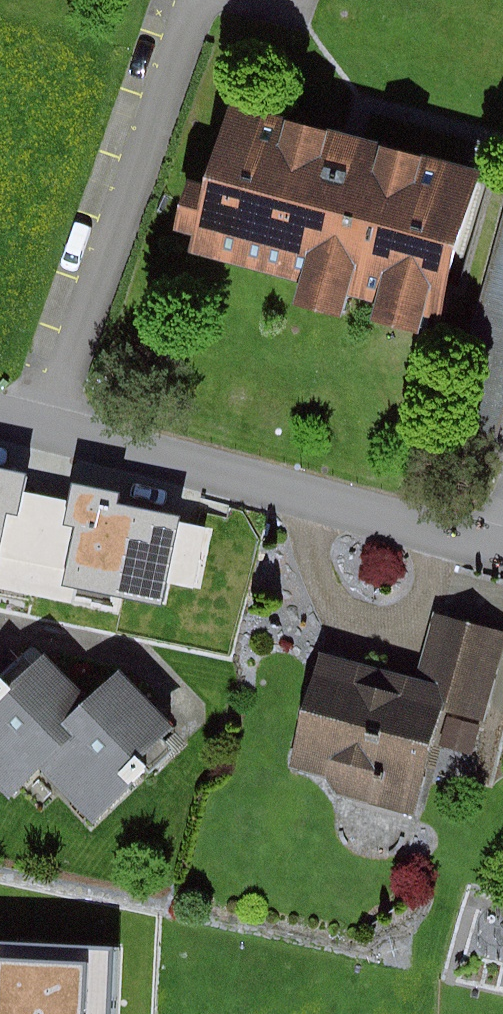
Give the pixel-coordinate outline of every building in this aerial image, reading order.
[(249,102),(202,268),(482,347),(502,274),(502,174),(249,102)] [(174,509),(72,480),(48,566),(150,595),(174,509)] [(301,766),(422,799),(448,702),(499,716),(502,703),(502,622),(450,607),(434,666),(335,639),(301,766)] [(48,761),(80,730),(70,720),(98,693),(45,638),(0,681),(0,778),(15,793),(48,761)] [(129,664),(98,693),(70,720),(80,730),(48,761),(99,815),(190,728),(129,664)] [(0,935),(0,1013),(116,1013),(119,941),(0,935)]
